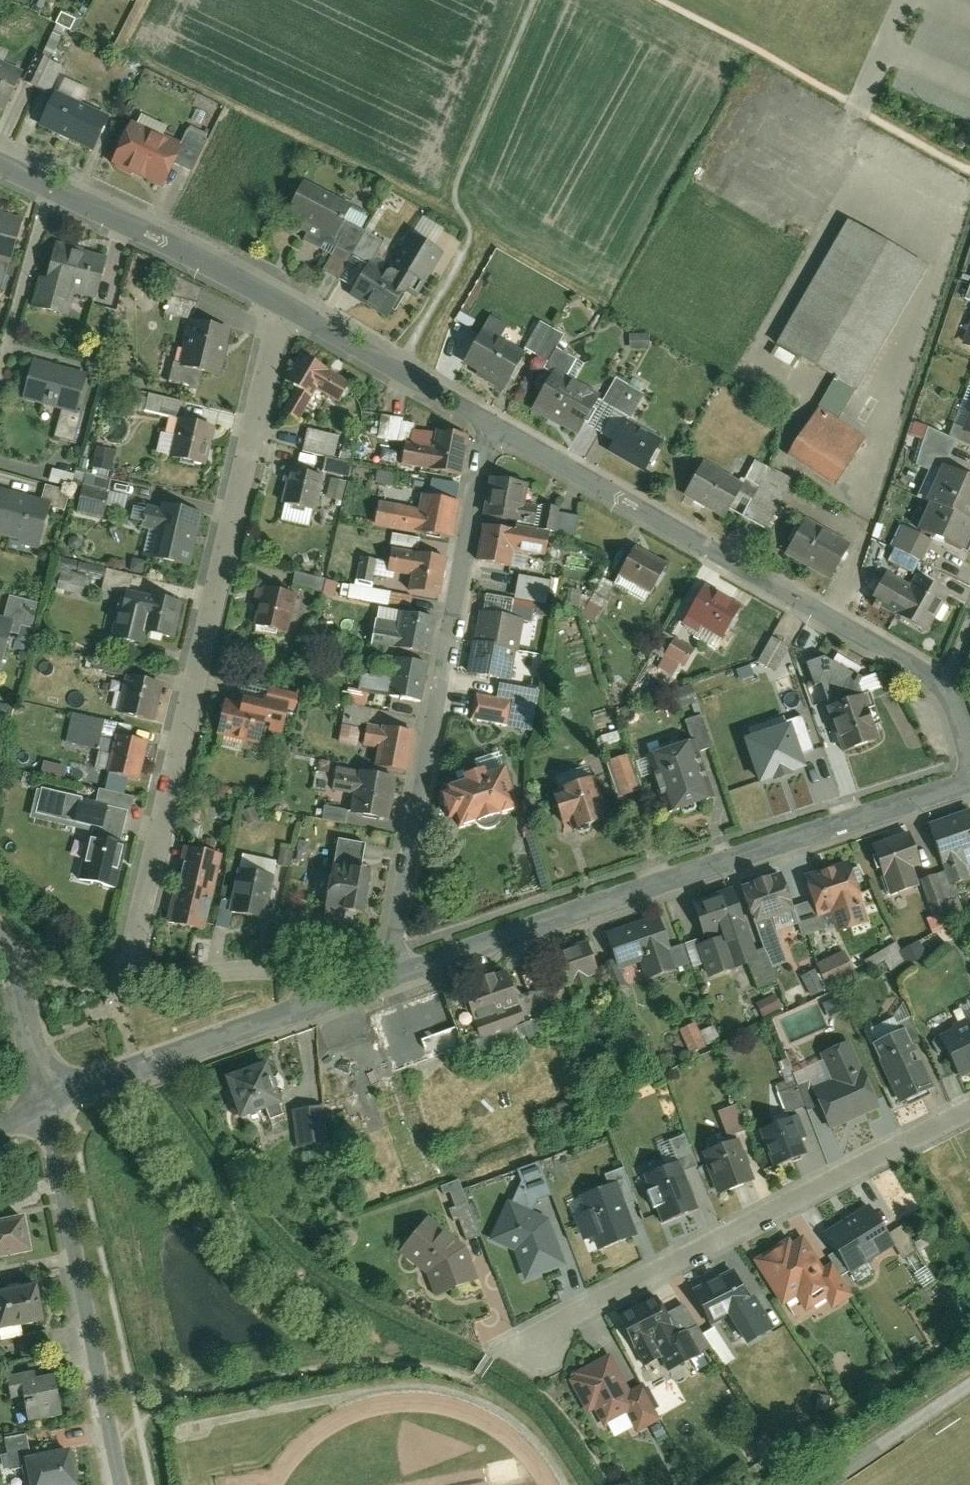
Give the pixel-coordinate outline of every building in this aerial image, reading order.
[(0,97),(17,60),(0,52),(0,96),(0,97)] [(36,113),(87,136),(102,104),(52,80),(36,113)] [(169,150),(177,132),(127,108),(107,150),(157,173),(169,150)] [(169,150),(189,159),(204,127),(184,118),(169,150)] [(300,169),(284,199),(331,225),(347,195),(300,169)] [(5,252),(17,206),(0,201),(0,251),(5,252)] [(788,454),(836,483),(871,425),(842,409),(928,264),(849,217),(775,341),(834,376),(788,454)] [(440,240),(404,218),(378,260),(366,253),(348,281),(385,304),(402,276),(413,282),(440,240)] [(60,299),(67,275),(93,282),(103,244),(53,230),(36,292),(60,299)] [(190,323),(194,323),(201,292),(169,275),(160,316),(190,323)] [(497,375),(519,340),(493,325),(501,312),(485,303),(457,352),(497,375)] [(560,367),(571,348),(549,336),(557,322),(538,310),(522,337),(541,348),(538,354),(549,361),(560,367)] [(219,378),(229,331),(194,323),(190,323),(180,370),(219,378)] [(351,385),(304,356),(284,387),(296,394),(282,417),(296,425),(315,393),(337,407),(351,385)] [(571,420),(591,385),(560,367),(549,361),(529,396),(571,420)] [(34,365),(24,402),(62,412),(74,416),(75,413),(84,378),(34,365)] [(161,413),(185,418),(188,406),(164,400),(161,413)] [(641,460),(658,428),(622,409),(605,440),(641,460)] [(74,416),(62,412),(54,439),(74,445),(82,415),(75,413),(74,416)] [(375,438),(406,441),(408,419),(377,416),(375,438)] [(205,467),(213,430),(179,423),(171,460),(205,467)] [(309,432),(303,454),(324,458),(334,460),(339,438),(309,432)] [(459,481),(467,440),(435,434),(432,453),(403,448),(400,470),(459,481)] [(721,504),(739,471),(699,448),(680,481),(721,504)] [(324,458),(320,475),(349,481),(353,464),(334,460),(324,458)] [(967,549),(969,541),(969,476),(944,465),(918,528),(944,539),(967,549)] [(290,472),(282,507),(315,515),(323,480),(290,472)] [(398,475),(395,489),(429,495),(431,482),(398,475)] [(85,477),(77,514),(102,520),(110,483),(85,477)] [(530,487),(493,481),(485,523),(533,532),(536,512),(526,510),(530,487)] [(44,489),(39,505),(49,507),(63,512),(68,496),(44,489)] [(49,507),(39,505),(0,494),(0,536),(38,546),(49,507)] [(374,528),(448,541),(455,504),(421,498),(418,511),(379,503),(374,528)] [(543,507),(539,532),(553,535),(557,509),(543,507)] [(201,518),(161,509),(160,513),(149,511),(145,531),(160,534),(154,559),(189,567),(201,518)] [(832,580),(851,546),(806,521),(787,555),(832,580)] [(547,537),(484,526),(477,563),(507,568),(509,554),(543,560),(547,537)] [(630,535),(610,571),(640,587),(660,552),(630,535)] [(438,599),(445,562),(391,551),(387,574),(412,579),(409,593),(438,599)] [(377,563),(361,560),(356,582),(372,585),(377,563)] [(884,560),(866,589),(921,622),(945,582),(913,563),(907,574),(884,560)] [(597,595),(610,571),(598,564),(585,588),(597,595)] [(125,593),(129,594),(133,577),(99,569),(95,589),(124,596),(125,593)] [(736,596),(699,575),(682,605),(719,625),(736,596)] [(305,577),(302,590),(334,597),(337,584),(305,577)] [(518,578),(513,601),(534,605),(545,607),(549,584),(518,578)] [(350,586),(347,601),(386,609),(389,595),(350,586)] [(286,636),(295,598),(259,590),(250,628),(286,636)] [(173,644),(182,607),(129,594),(125,593),(124,596),(112,643),(142,650),(145,637),(173,644)] [(8,598),(2,624),(12,626),(10,634),(18,636),(20,628),(34,632),(40,606),(8,598)] [(513,601),(510,621),(519,622),(531,624),(534,605),(513,601)] [(427,658),(435,621),(403,614),(399,632),(376,628),(372,647),(427,658)] [(510,621),(479,615),(473,647),(513,654),(519,622),(510,621)] [(0,623),(0,667),(1,667),(10,634),(12,626),(2,624),(0,623)] [(770,658),(784,635),(768,625),(754,648),(770,658)] [(507,686),(513,654),(473,647),(467,678),(507,686)] [(884,738),(864,681),(870,679),(828,653),(808,661),(820,696),(829,693),(849,750),(884,738)] [(388,699),(419,705),(427,665),(375,656),(371,678),(391,681),(388,699)] [(92,671),(122,677),(125,665),(95,659),(92,671)] [(127,681),(118,716),(150,724),(159,689),(127,681)] [(498,687),(496,700),(510,703),(537,707),(539,694),(498,687)] [(265,689),(261,706),(287,712),(295,714),(299,698),(265,689)] [(261,706),(225,697),(216,737),(258,748),(261,733),(281,737),(287,712),(261,706)] [(474,697),(470,722),(506,728),(510,703),(496,700),(474,697)] [(13,723),(19,707),(3,701),(0,708),(0,718),(13,723)] [(783,717),(780,709),(745,720),(759,762),(794,751),(790,741),(797,739),(789,715),(783,717)] [(370,713),(344,710),(341,728),(361,730),(361,725),(368,726),(370,713)] [(72,715),(65,744),(96,752),(103,722),(72,715)] [(407,775),(414,736),(367,728),(364,748),(378,750),(375,770),(407,775)] [(662,802),(705,788),(686,731),(643,745),(662,802)] [(146,747),(117,740),(108,774),(138,781),(146,747)] [(611,796),(633,791),(625,754),(602,759),(611,796)] [(565,809),(569,821),(604,810),(590,768),(556,779),(558,784),(547,787),(555,812),(565,809)] [(350,817),(388,824),(396,780),(331,769),(326,793),(354,798),(350,817)] [(453,824),(456,835),(513,817),(500,775),(484,780),(482,774),(461,780),(463,786),(443,792),(445,798),(437,800),(445,826),(453,824)] [(81,787),(79,799),(81,800),(80,803),(126,813),(130,815),(134,799),(81,787)] [(92,833),(81,880),(115,887),(124,846),(119,844),(126,813),(80,803),(81,800),(79,799),(41,790),(34,817),(72,826),(71,828),(92,833)] [(966,797),(926,810),(946,873),(966,866),(961,851),(969,848),(969,811),(966,797)] [(324,808),(321,822),(344,827),(347,812),(324,808)] [(869,834),(885,885),(914,876),(907,856),(915,854),(904,822),(869,834)] [(365,847),(336,842),(332,866),(345,868),(343,881),(330,879),(325,913),(365,919),(372,874),(360,872),(365,847)] [(184,850),(166,927),(203,935),(221,858),(184,850)] [(857,887),(844,851),(799,867),(811,903),(825,898),(834,924),(858,915),(849,890),(857,887)] [(777,862),(736,876),(748,913),(790,899),(777,862)] [(231,916),(264,924),(274,880),(241,872),(234,904),(231,916)] [(753,937),(732,880),(691,894),(702,924),(711,921),(721,948),(753,937)] [(654,900),(600,920),(614,956),(635,948),(643,968),(702,946),(694,926),(667,936),(654,900)] [(231,916),(234,904),(221,901),(215,928),(228,931),(231,916)] [(595,960),(583,927),(542,941),(555,975),(565,971),(570,985),(590,978),(585,964),(595,960)] [(872,970),(899,957),(893,943),(865,956),(872,970)] [(845,951),(812,962),(821,987),(854,976),(845,951)] [(454,972),(368,1003),(376,1025),(314,1047),(335,1104),(377,1089),(407,1171),(533,1126),(525,1104),(573,1087),(542,1001),(517,1010),(500,964),(457,980),(454,972)] [(811,968),(798,974),(808,996),(821,990),(811,968)] [(866,1026),(870,1036),(893,1028),(890,1018),(866,1026)] [(904,1034),(911,1049),(921,1045),(910,1019),(896,1025),(901,1036),(904,1034)] [(687,1052),(704,1044),(693,1021),(676,1029),(687,1052)] [(957,1081),(969,1074),(969,1025),(938,1039),(957,1081)] [(872,1048),(897,1107),(929,1093),(911,1049),(904,1034),(901,1036),(872,1048)] [(830,1129),(878,1109),(851,1045),(821,1058),(832,1084),(814,1091),(821,1108),(830,1129)] [(264,1051),(220,1068),(236,1110),(280,1093),(264,1051)] [(780,1111),(800,1106),(795,1085),(822,1078),(818,1061),(789,1069),(793,1086),(775,1091),(780,1111)] [(807,1113),(821,1108),(814,1091),(811,1083),(798,1088),(807,1113)] [(321,1105),(301,1106),(303,1143),(323,1142),(321,1105)] [(717,1115),(726,1140),(746,1132),(737,1107),(717,1115)] [(773,1170),(806,1157),(792,1122),(759,1135),(773,1170)] [(670,1143),(679,1166),(682,1174),(697,1169),(685,1137),(670,1143)] [(717,1197),(752,1184),(736,1142),(701,1155),(717,1197)] [(522,1185),(512,1206),(532,1215),(537,1203),(551,1198),(539,1165),(517,1172),(522,1185)] [(679,1166),(643,1179),(662,1227),(697,1213),(682,1174),(679,1166)] [(605,1178),(609,1190),(615,1188),(622,1209),(635,1205),(622,1171),(605,1178)] [(442,1184),(449,1206),(462,1201),(455,1180),(442,1184)] [(609,1190),(579,1201),(585,1217),(575,1220),(583,1244),(594,1239),(599,1252),(634,1239),(622,1209),(615,1188),(609,1190)] [(507,1203),(489,1243),(513,1254),(524,1284),(566,1269),(548,1222),(532,1215),(512,1206),(507,1203)] [(466,1243),(479,1238),(466,1205),(448,1212),(452,1224),(458,1222),(466,1243)] [(870,1209),(825,1236),(850,1276),(894,1249),(886,1236),(870,1209)] [(0,1215),(0,1247),(25,1242),(19,1211),(0,1215)] [(434,1298),(478,1285),(468,1251),(426,1221),(400,1257),(428,1276),(434,1298)] [(901,1227),(886,1236),(894,1249),(902,1261),(916,1252),(901,1227)] [(796,1239),(755,1264),(783,1309),(796,1301),(806,1317),(817,1310),(811,1300),(823,1293),(834,1311),(852,1300),(831,1267),(825,1271),(805,1240),(799,1244),(796,1239)] [(735,1268),(692,1294),(712,1327),(725,1319),(743,1350),(773,1332),(735,1268)] [(0,1282),(0,1333),(15,1331),(18,1330),(15,1313),(36,1309),(31,1277),(0,1282)] [(656,1302),(617,1321),(643,1373),(661,1365),(666,1376),(697,1361),(695,1359),(685,1336),(675,1341),(663,1316),(656,1302)] [(684,1307),(663,1316),(675,1341),(685,1336),(695,1359),(710,1351),(684,1307)] [(630,1393),(610,1355),(568,1378),(588,1416),(595,1412),(603,1428),(626,1416),(636,1435),(661,1421),(642,1386),(630,1393)] [(57,1408),(48,1365),(40,1367),(30,1369),(28,1362),(4,1367),(0,1367),(2,1377),(16,1374),(24,1414),(57,1408)] [(26,1449),(23,1429),(0,1434),(0,1452),(2,1464),(24,1459),(22,1450),(26,1449)] [(22,1450),(24,1459),(29,1484),(41,1484),(72,1479),(65,1441),(26,1449),(22,1450)]
